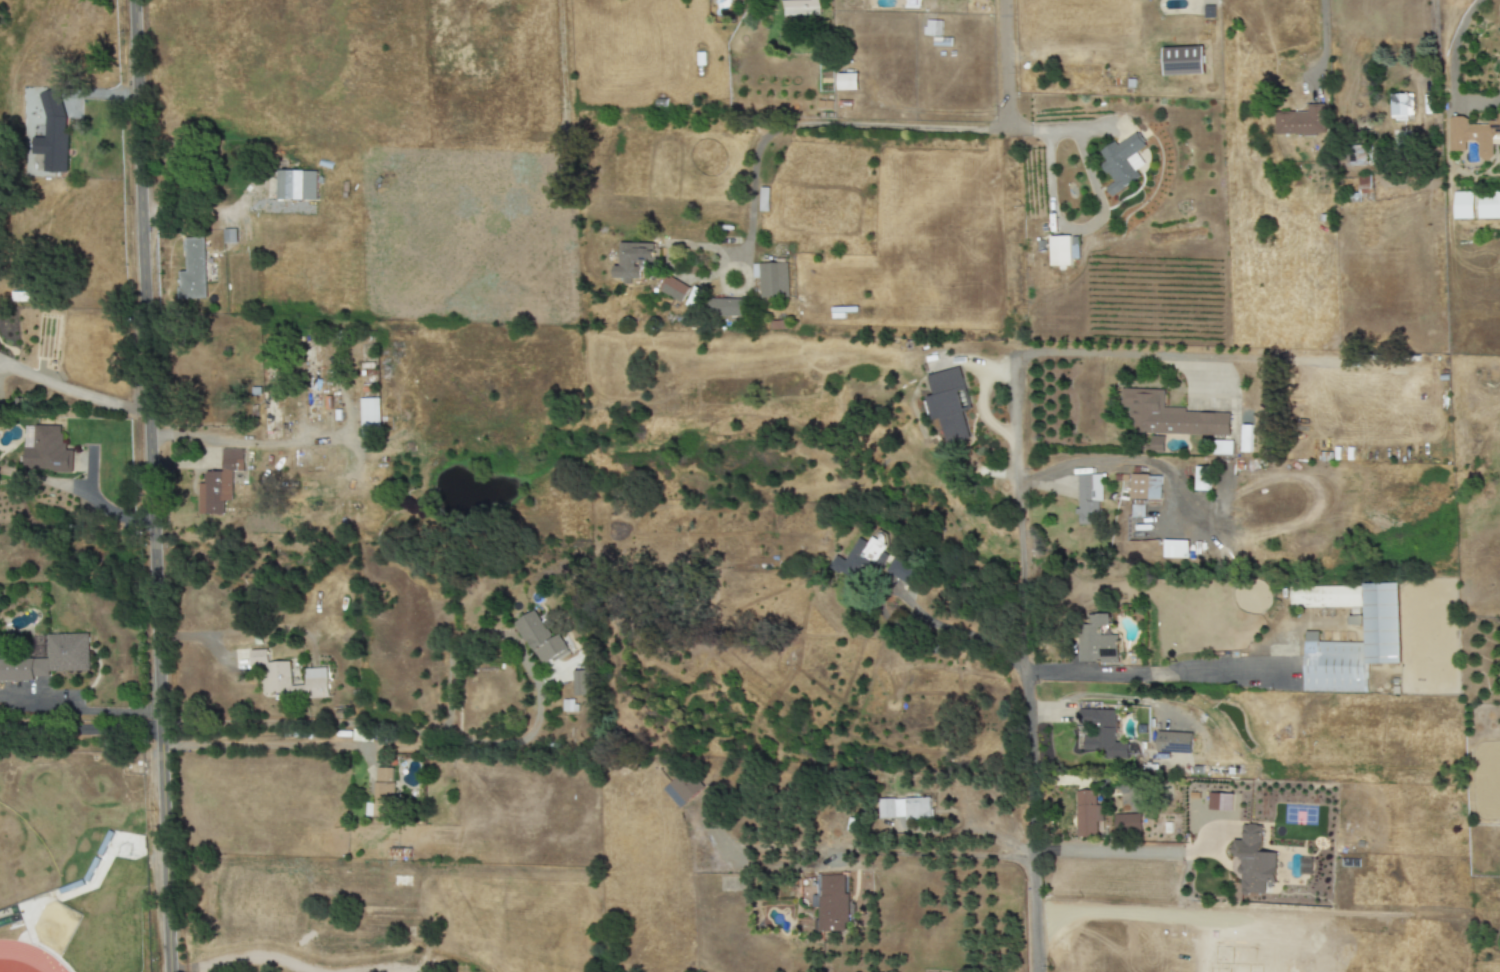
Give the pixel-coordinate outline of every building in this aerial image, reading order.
[(782,16),(803,16),(803,9),(812,9),(818,9),(818,0),(782,0),(782,16)] [(924,36),(940,36),(941,21),(925,20),(924,36)] [(1202,47),(1163,48),(1164,76),(1203,74),(1202,47)] [(836,74),(837,90),(857,90),(857,74),(836,74)] [(60,92),(65,120),(81,117),(78,98),(67,100),(66,91),(60,92)] [(1387,94),(1411,94),(1411,122),(1387,122),(1387,94)] [(64,173),(67,95),(44,95),(43,138),(33,138),(32,155),(44,155),(44,172),(64,173)] [(1307,113),(1306,106),(1325,105),(1326,136),(1277,138),(1276,114),(1307,113)] [(1497,117),(1497,125),(1466,124),(1466,117),(1449,117),(1449,152),(1465,152),(1465,141),(1477,141),(1477,160),(1492,160),(1492,145),(1499,145),(1499,117),(1497,117)] [(1099,151),(1114,141),(1117,145),(1135,132),(1144,146),(1126,158),(1139,177),(1119,191),(1108,175),(1105,176),(1098,166),(1106,162),(1099,151)] [(1347,166),(1367,166),(1367,145),(1348,145),(1347,166)] [(276,200),(315,201),(316,171),(276,171),(276,200)] [(1479,192),(1499,191),(1499,222),(1480,223),(1479,192)] [(1453,193),(1474,192),(1475,223),(1454,223),(1453,193)] [(1049,236),(1070,235),(1071,267),(1050,268),(1049,236)] [(177,272),(178,299),(205,299),(204,238),(185,238),(185,272),(177,272)] [(618,266),(613,266),(612,278),(623,279),(623,282),(639,283),(640,263),(653,264),(654,244),(619,243),(618,266)] [(787,263),(759,264),(760,298),(788,297),(787,263)] [(681,303),(689,287),(665,275),(657,291),(681,303)] [(737,319),(737,299),(710,299),(709,319),(737,319)] [(969,439),(962,412),(970,410),(959,368),(927,376),(932,396),(926,397),(932,421),(940,419),(946,445),(969,439)] [(1119,387),(1118,409),(1127,410),(1127,427),(1136,427),(1136,433),(1229,436),(1230,412),(1186,411),(1186,406),(1164,406),(1165,388),(1119,387)] [(23,470),(69,471),(69,449),(61,449),(62,426),(33,426),(32,448),(24,448),(23,470)] [(1150,436),(1163,437),(1163,454),(1149,454),(1150,436)] [(221,472),(198,471),(197,514),(223,515),(224,501),(232,501),(232,471),(242,471),(243,450),(221,449),(221,472)] [(1076,474),(1101,474),(1101,501),(1099,501),(1099,524),(1077,525),(1076,474)] [(1129,474),(1128,500),(1147,500),(1148,474),(1129,474)] [(1148,474),(1161,474),(1160,506),(1147,506),(1148,474)] [(1187,558),(1187,541),(1163,540),(1162,558),(1187,558)] [(886,572),(909,585),(918,570),(895,557),(886,572)] [(1362,583),(1398,582),(1399,664),(1364,665),(1362,583)] [(1290,586),(1290,608),(1361,608),(1361,585),(1290,586)] [(515,621),(539,668),(569,653),(559,634),(550,639),(536,611),(515,621)] [(1087,613),(1109,613),(1109,628),(1100,627),(1100,634),(1119,634),(1118,664),(1078,664),(1078,625),(1087,625),(1087,613)] [(46,635),(47,659),(0,659),(0,682),(34,681),(34,677),(49,677),(49,672),(88,671),(87,634),(46,635)] [(1303,641),(1303,691),(1367,692),(1367,641),(1303,641)] [(586,671),(573,671),(574,697),(587,696),(586,671)] [(1076,709),(1076,724),(1096,725),(1096,737),(1083,736),(1083,748),(1105,749),(1105,757),(1127,757),(1128,743),(1115,743),(1116,710),(1076,709)] [(1156,732),(1154,752),(1195,755),(1197,735),(1156,732)] [(1192,766),(1203,766),(1202,775),(1192,775),(1192,766)] [(1077,791),(1099,791),(1099,841),(1077,841),(1077,791)] [(929,818),(929,799),(878,799),(878,818),(929,818)] [(1112,814),(1140,813),(1141,831),(1113,833),(1112,814)] [(1241,823),(1262,824),(1261,850),(1276,851),(1275,883),(1266,883),(1265,893),(1239,892),(1240,859),(1232,859),(1232,840),(1241,841),(1241,823)] [(819,875),(819,931),(848,931),(848,893),(844,893),(844,875),(819,875)]
